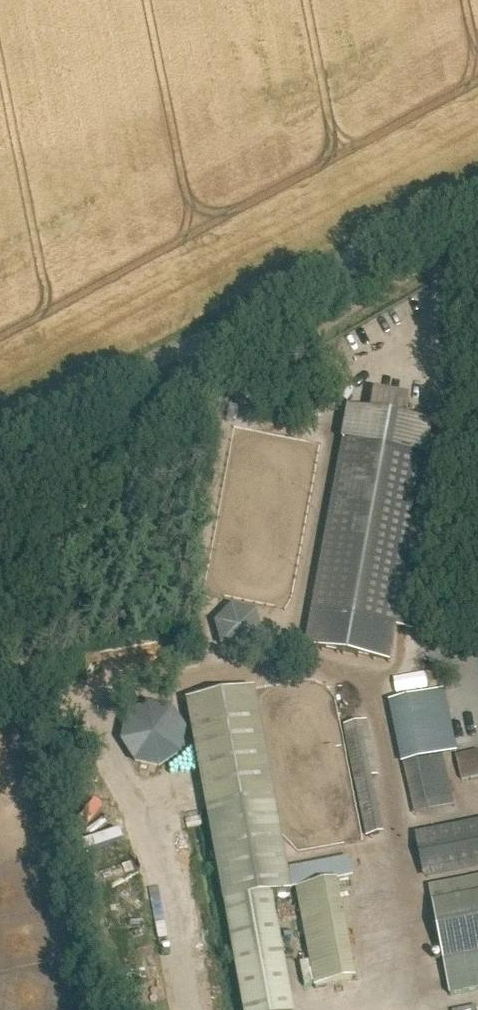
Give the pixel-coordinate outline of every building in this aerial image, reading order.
[(403,409),(404,391),(369,388),(367,406),(403,409)] [(416,631),(417,624),(449,435),(432,432),(433,426),(350,411),(314,612),(308,644),(384,658),(390,626),(416,631)] [(212,640),(252,631),(245,599),(205,608),(212,640)] [(292,893),(289,877),(277,806),(256,688),(188,700),(209,818),(225,906),(243,1009),(294,1009),(274,897),(292,894),(292,893)] [(444,691),(392,702),(415,809),(441,803),(431,756),(457,750),(444,691)] [(368,837),(385,833),(373,777),(380,776),(370,729),(346,734),(368,837)] [(477,774),(477,751),(457,756),(462,778),(477,774)] [(477,868),(477,823),(418,835),(427,878),(477,868)] [(348,866),(289,877),(292,893),(296,892),(339,884),(351,882),(348,866)] [(429,889),(443,963),(450,997),(477,991),(477,879),(429,889)] [(339,884),(296,892),(300,913),(342,905),(339,884)] [(367,887),(344,891),(347,904),(370,899),(367,887)] [(353,959),(342,905),(300,913),(311,967),(353,959)] [(357,979),(353,959),(311,967),(314,987),(357,979)]
